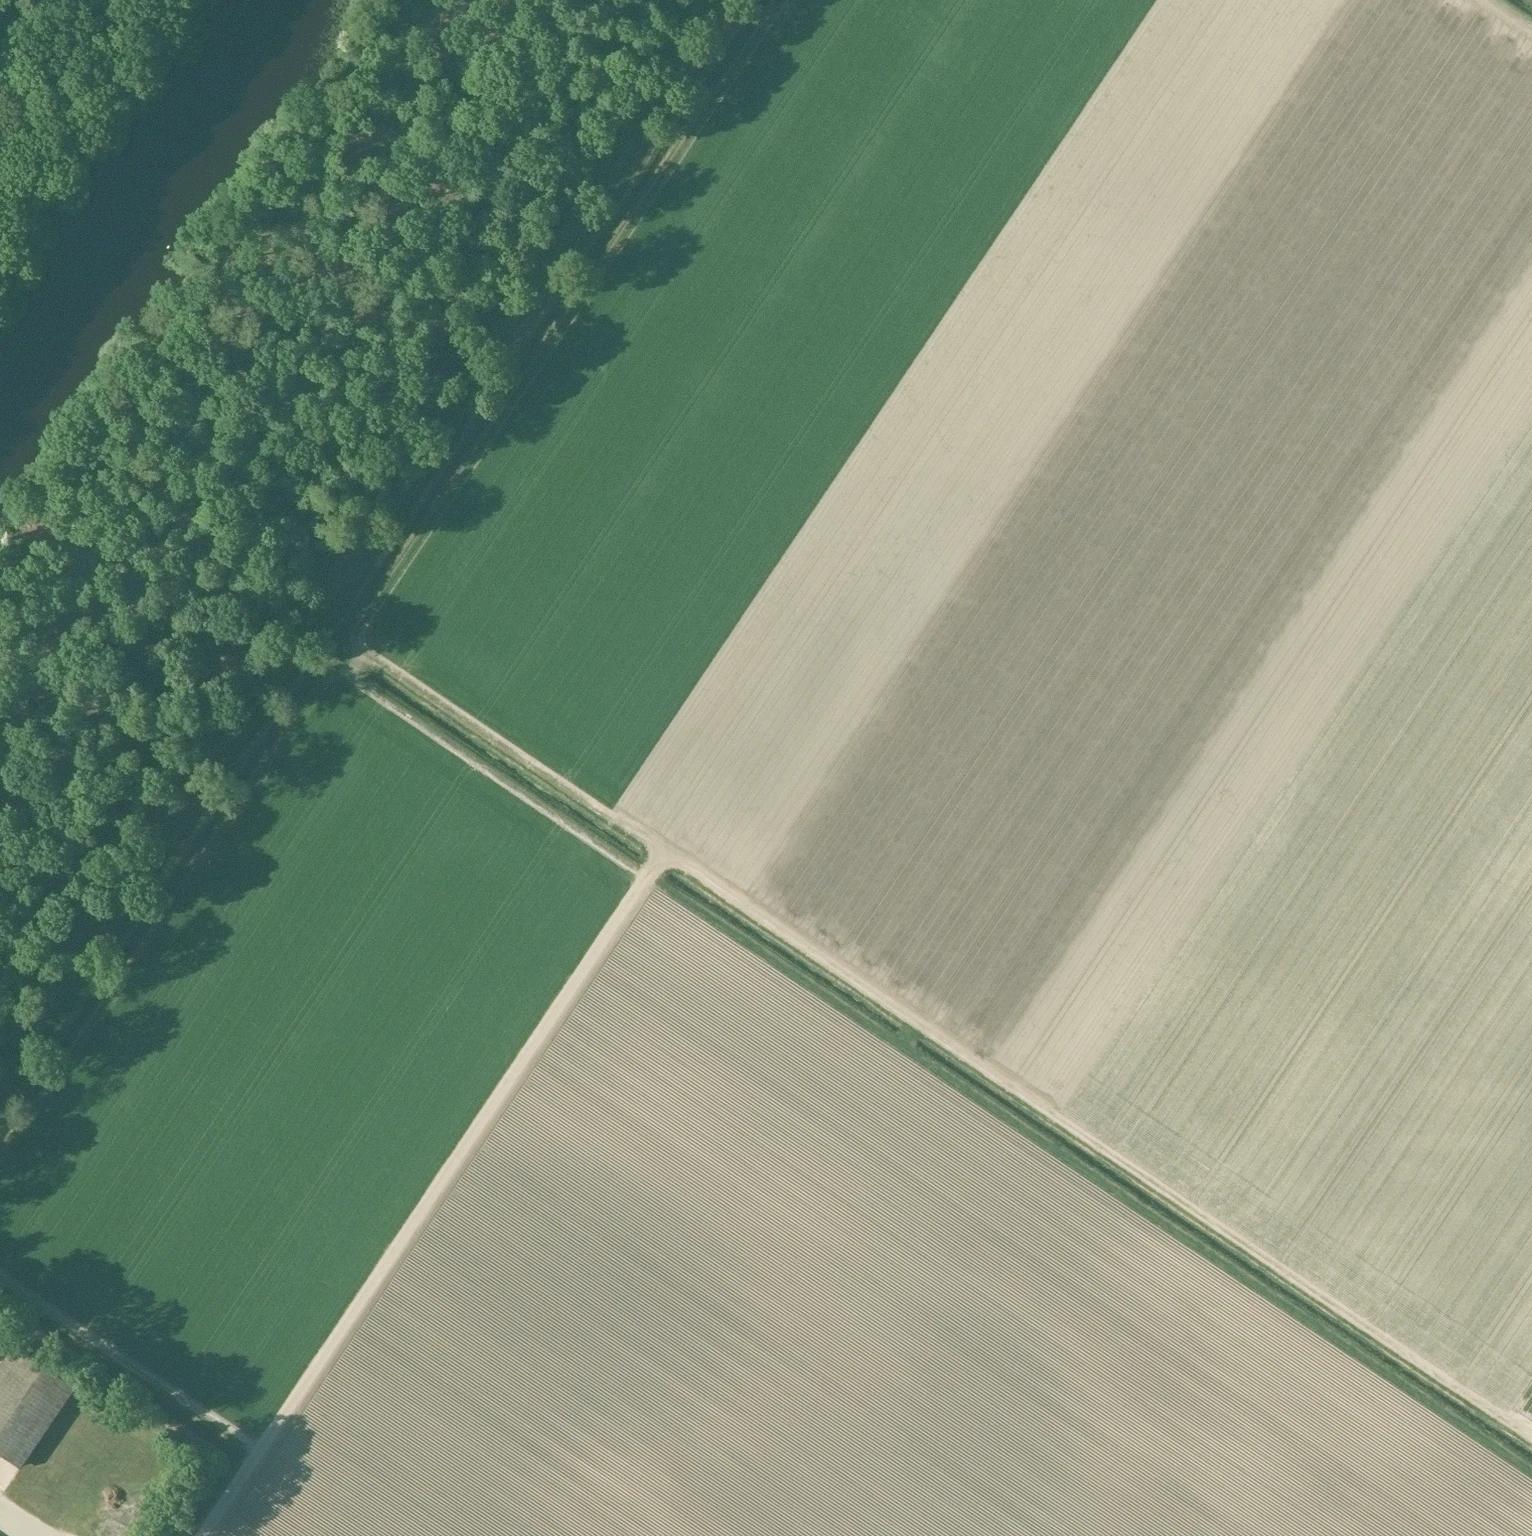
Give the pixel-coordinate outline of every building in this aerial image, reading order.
[(0,1369),(0,1451),(22,1467),(74,1391),(13,1350),(0,1369)]
